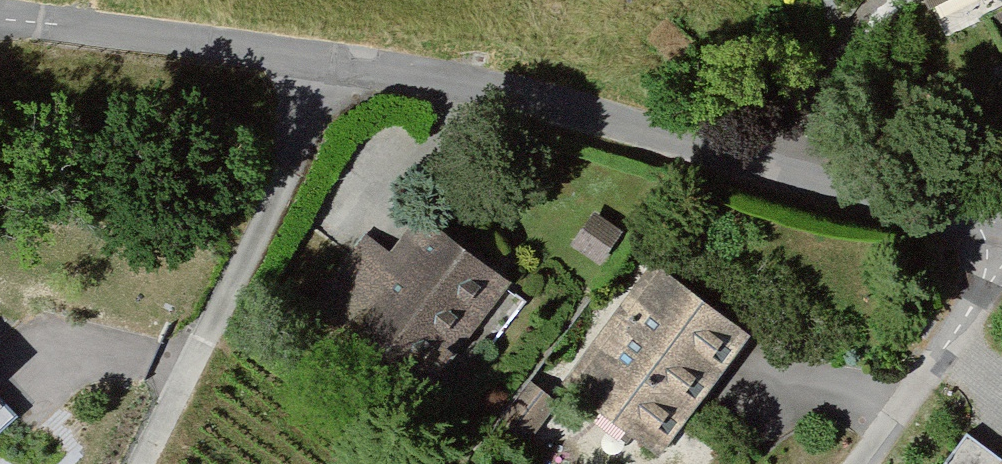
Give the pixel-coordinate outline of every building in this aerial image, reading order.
[(938,8),(956,0),(934,0),(938,8)] [(321,313),(446,408),(532,296),(432,219),(400,261),(376,243),(321,313)] [(633,248),(599,225),(577,257),(611,280),(633,248)] [(665,271),(570,400),(657,463),(674,463),(763,343),(665,271)] [(563,411),(534,390),(503,434),(531,455),(563,411)] [(981,433),(958,463),(1001,463),(1001,449),(981,433)]
